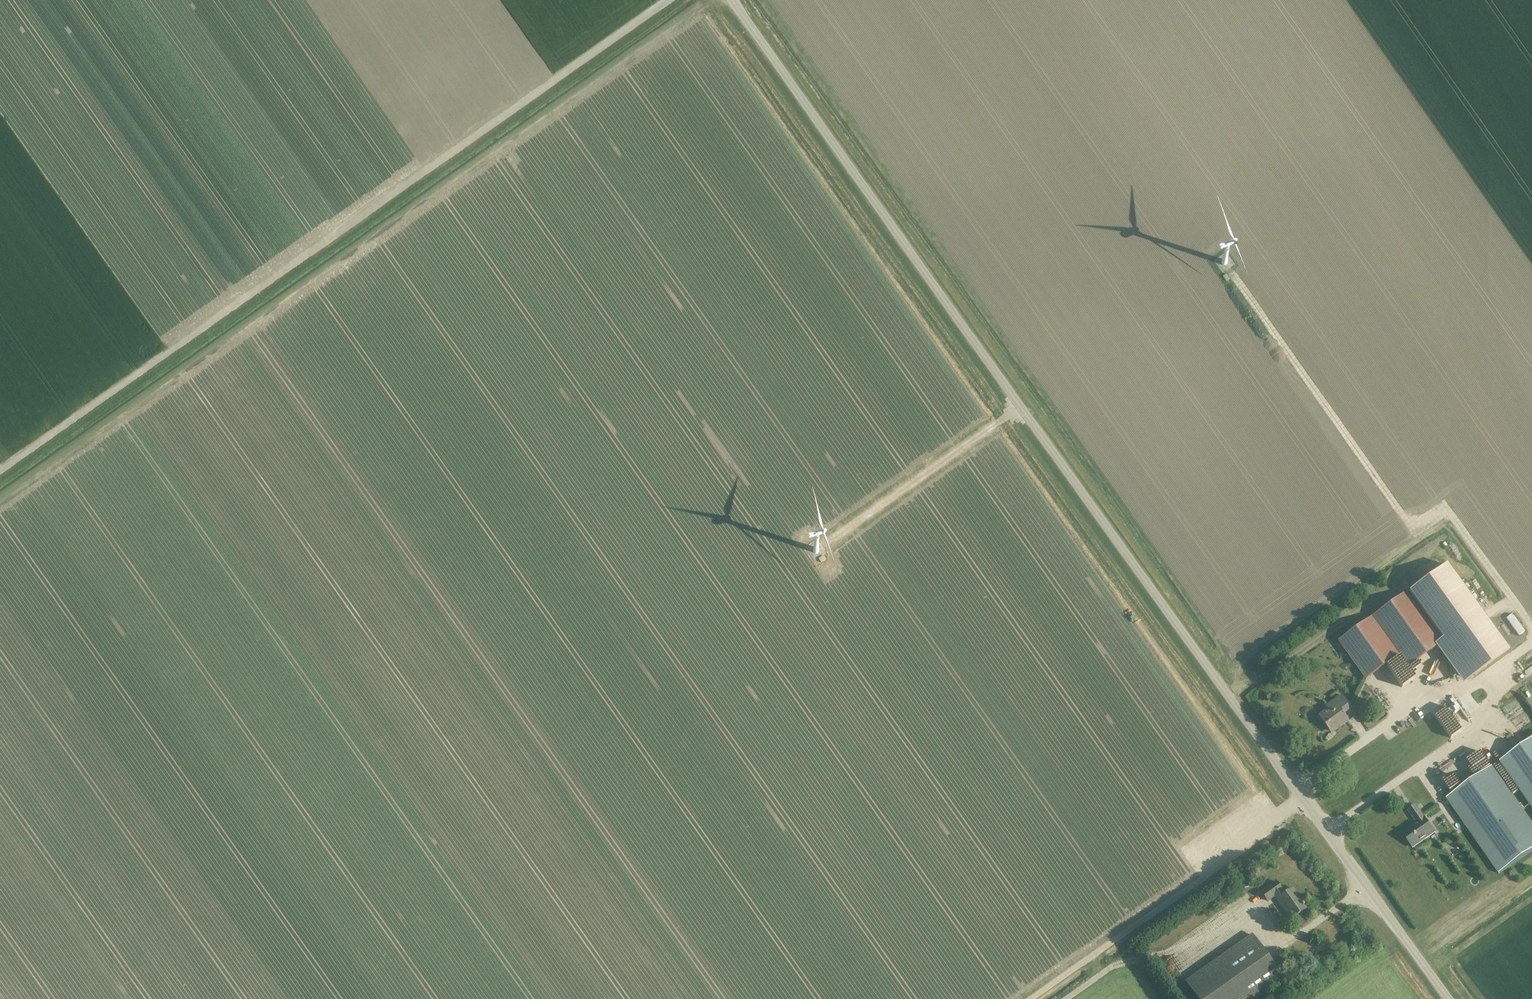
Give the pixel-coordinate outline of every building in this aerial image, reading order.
[(1474,675),(1508,650),(1446,565),(1409,591),(1443,639),(1453,646),(1474,675)] [(1441,642),(1406,593),(1373,616),(1408,665),(1441,642)] [(1398,655),(1371,618),(1338,641),(1365,678),(1398,655)] [(1319,716),(1318,716),(1325,726),(1327,724),(1333,732),(1348,721),(1343,714),(1351,709),(1341,695),(1325,707),(1328,710),(1319,716)] [(1500,761),(1531,808),(1531,739),(1500,761)] [(1492,767),(1447,798),(1499,872),(1531,849),(1531,825),(1492,767)] [(1435,832),(1416,805),(1408,810),(1417,823),(1403,833),(1409,841),(1410,841),(1414,847),(1435,832)] [(1306,908),(1304,905),(1303,903),(1302,903),(1301,901),(1298,896),(1297,896),(1292,889),(1293,889),(1292,888),(1283,895),(1280,892),(1282,891),(1276,881),(1261,892),(1267,901),(1276,895),(1278,898),(1277,899),(1283,907),(1286,910),(1285,911),(1286,911),(1291,919),(1306,908)] [(1252,935),(1186,981),(1198,998),(1254,998),(1283,979),(1252,935)]
